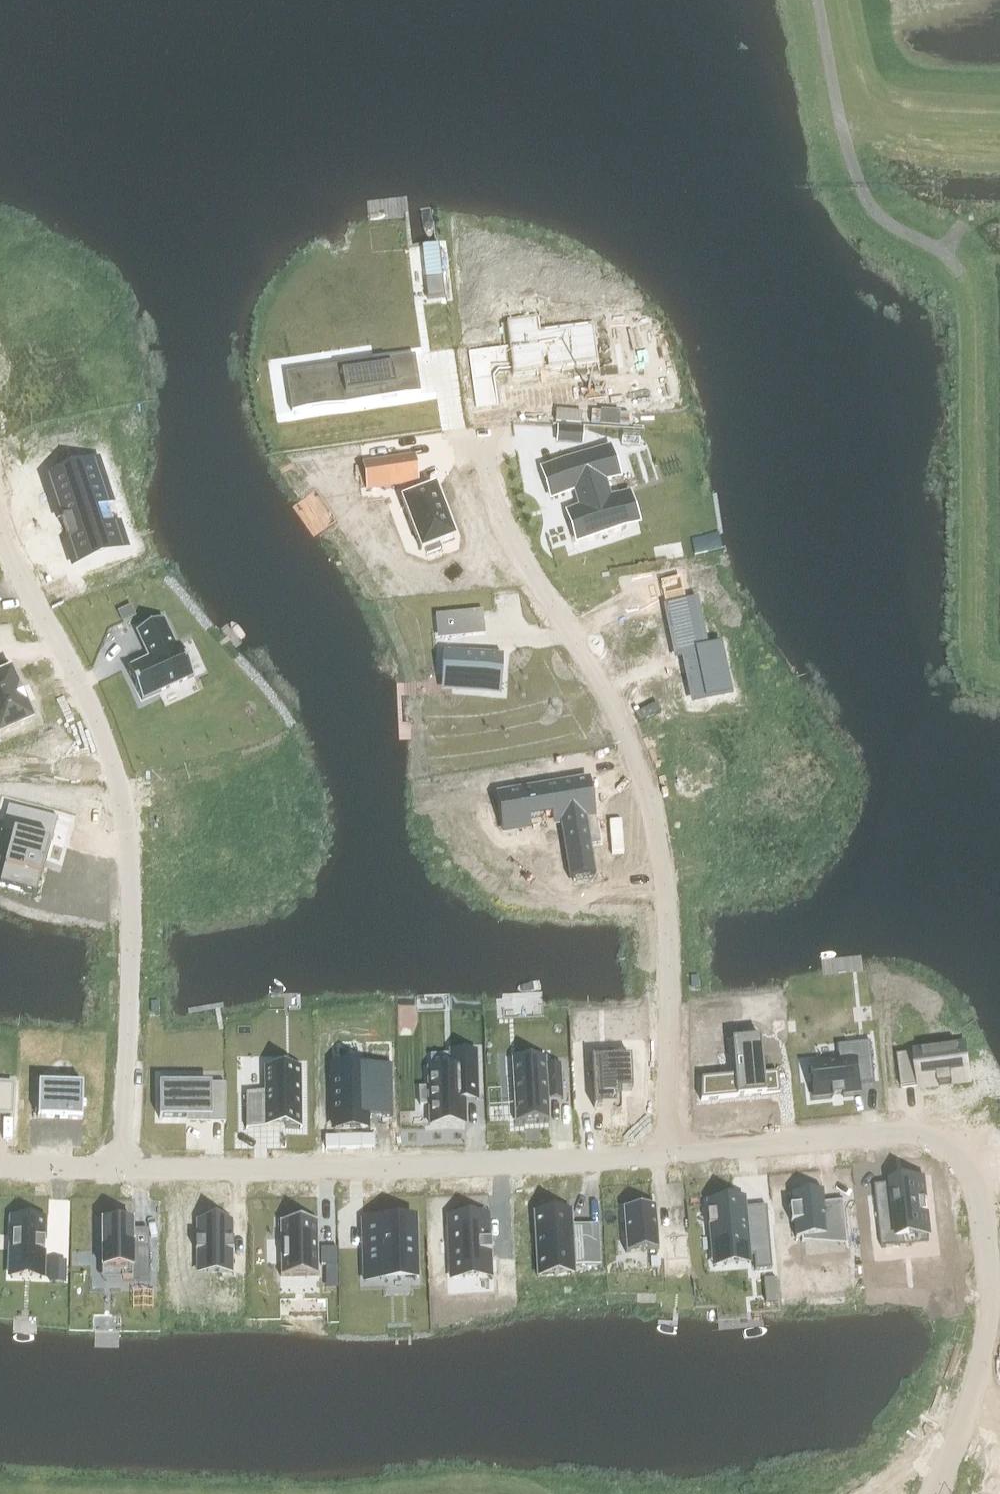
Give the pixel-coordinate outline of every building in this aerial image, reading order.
[(438,245),(421,247),(427,299),(444,297),(438,245)] [(537,316),(505,320),(513,382),(510,382),(510,384),(608,371),(608,369),(598,370),(593,333),(541,340),(537,316)] [(298,411),(291,412),(291,413),(381,400),(380,392),(395,390),(391,362),(415,358),(414,355),(373,361),(374,368),(293,380),(298,411)] [(558,428),(557,442),(581,443),(582,429),(558,428)] [(610,449),(542,470),(551,497),(579,488),(582,497),(578,498),(581,509),(572,512),(581,540),(626,525),(618,498),(608,501),(602,481),(619,476),(610,449)] [(395,460),(364,464),(368,490),(399,485),(395,460)] [(96,466),(49,481),(68,540),(73,538),(80,557),(121,543),(96,466)] [(435,487),(401,500),(421,551),(425,549),(427,554),(441,549),(439,544),(454,538),(435,487)] [(680,581),(663,585),(665,596),(682,592),(680,581)] [(693,600),(665,606),(675,654),(682,652),(692,701),(728,693),(718,645),(703,648),(693,600)] [(125,608),(118,612),(123,622),(130,619),(125,608)] [(459,613),(439,614),(441,639),(461,637),(459,613)] [(151,665),(129,675),(144,707),(196,683),(182,651),(178,653),(165,626),(139,638),(151,665)] [(443,653),(442,677),(452,677),(451,689),(501,692),(503,656),(443,653)] [(32,721),(10,672),(0,676),(0,735),(32,721)] [(589,782),(505,796),(507,807),(510,823),(543,817),(543,818),(557,815),(568,880),(595,875),(590,844),(585,844),(582,827),(587,826),(585,817),(584,811),(593,809),(589,782)] [(0,838),(0,850),(8,852),(0,884),(0,887),(35,897),(49,845),(27,839),(34,813),(8,806),(0,838)] [(773,1031),(783,1030),(782,1017),(771,1018),(773,1031)] [(735,1077),(701,1080),(703,1101),(780,1094),(778,1073),(763,1074),(760,1038),(731,1041),(735,1077)] [(845,1061),(810,1064),(814,1097),(860,1092),(860,1084),(875,1082),(870,1043),(843,1046),(845,1061)] [(967,1048),(897,1056),(901,1088),(919,1086),(919,1087),(938,1085),(938,1086),(952,1085),(952,1083),(970,1081),(967,1048)] [(428,1088),(419,1088),(420,1106),(429,1106),(430,1125),(464,1124),(464,1101),(478,1101),(476,1052),(449,1053),(449,1056),(449,1069),(431,1070),(428,1070),(428,1088)] [(546,1058),(511,1060),(511,1068),(514,1122),(549,1120),(548,1101),(563,1100),(563,1092),(561,1065),(546,1066),(546,1058)] [(630,1058),(591,1060),(594,1109),(621,1108),(620,1094),(632,1093),(630,1058)] [(368,1066),(333,1066),(334,1128),(359,1127),(359,1129),(370,1129),(370,1120),(368,1120),(368,1115),(392,1115),(391,1065),(368,1066)] [(246,1094),(246,1129),(247,1129),(247,1122),(284,1122),(284,1127),(300,1127),(300,1129),(302,1129),(301,1067),(299,1067),(299,1070),(265,1070),(265,1067),(263,1067),(263,1098),(247,1098),(247,1094),(246,1094)] [(592,1069),(575,1070),(576,1085),(592,1084),(592,1069)] [(38,1083),(37,1119),(82,1120),(83,1084),(69,1084),(69,1078),(53,1078),(53,1083),(38,1083)] [(159,1084),(159,1114),(208,1114),(208,1122),(226,1122),(225,1083),(159,1084)] [(11,1115),(12,1085),(0,1084),(0,1115),(11,1115)] [(892,1194),(876,1196),(881,1242),(881,1249),(900,1247),(900,1240),(929,1236),(923,1180),(899,1183),(891,1184),(892,1194)] [(792,1207),(789,1207),(791,1223),(794,1223),(795,1239),(801,1238),(801,1242),(804,1242),(804,1238),(845,1234),(846,1245),(848,1245),(844,1202),(841,1202),(842,1206),(824,1208),(824,1204),(822,1191),(791,1194),(792,1207)] [(743,1199),(708,1202),(712,1255),(746,1252),(746,1257),(753,1257),(754,1263),(755,1271),(772,1269),(771,1259),(773,1259),(772,1245),(770,1246),(766,1206),(744,1208),(743,1199)] [(655,1206),(622,1208),(626,1253),(659,1251),(655,1206)] [(570,1212),(534,1214),(538,1277),(574,1275),(573,1267),(599,1265),(597,1229),(571,1231),(570,1212)] [(447,1218),(444,1218),(444,1219),(446,1219),(448,1277),(485,1275),(484,1254),(488,1254),(488,1243),(484,1243),(483,1218),(484,1217),(484,1216),(482,1216),(482,1218),(471,1218),(471,1217),(470,1217),(470,1218),(458,1219),(458,1217),(457,1217),(457,1219),(447,1219),(447,1218)] [(16,1219),(15,1266),(47,1267),(48,1220),(16,1219)] [(388,1223),(363,1224),(364,1265),(379,1265),(379,1275),(415,1274),(414,1220),(388,1221),(388,1223)] [(99,1221),(99,1267),(125,1268),(125,1278),(149,1278),(149,1246),(131,1246),(131,1222),(99,1221)] [(315,1221),(278,1222),(279,1277),(316,1276),(315,1221)] [(198,1222),(197,1272),(231,1272),(231,1222),(198,1222)] [(337,1248),(320,1249),(321,1267),(337,1267),(337,1248)] [(512,1259),(499,1260),(500,1276),(513,1275),(512,1259)] [(51,1263),(50,1282),(64,1283),(65,1263),(51,1263)] [(776,1279),(763,1280),(766,1304),(778,1302),(776,1279)]
